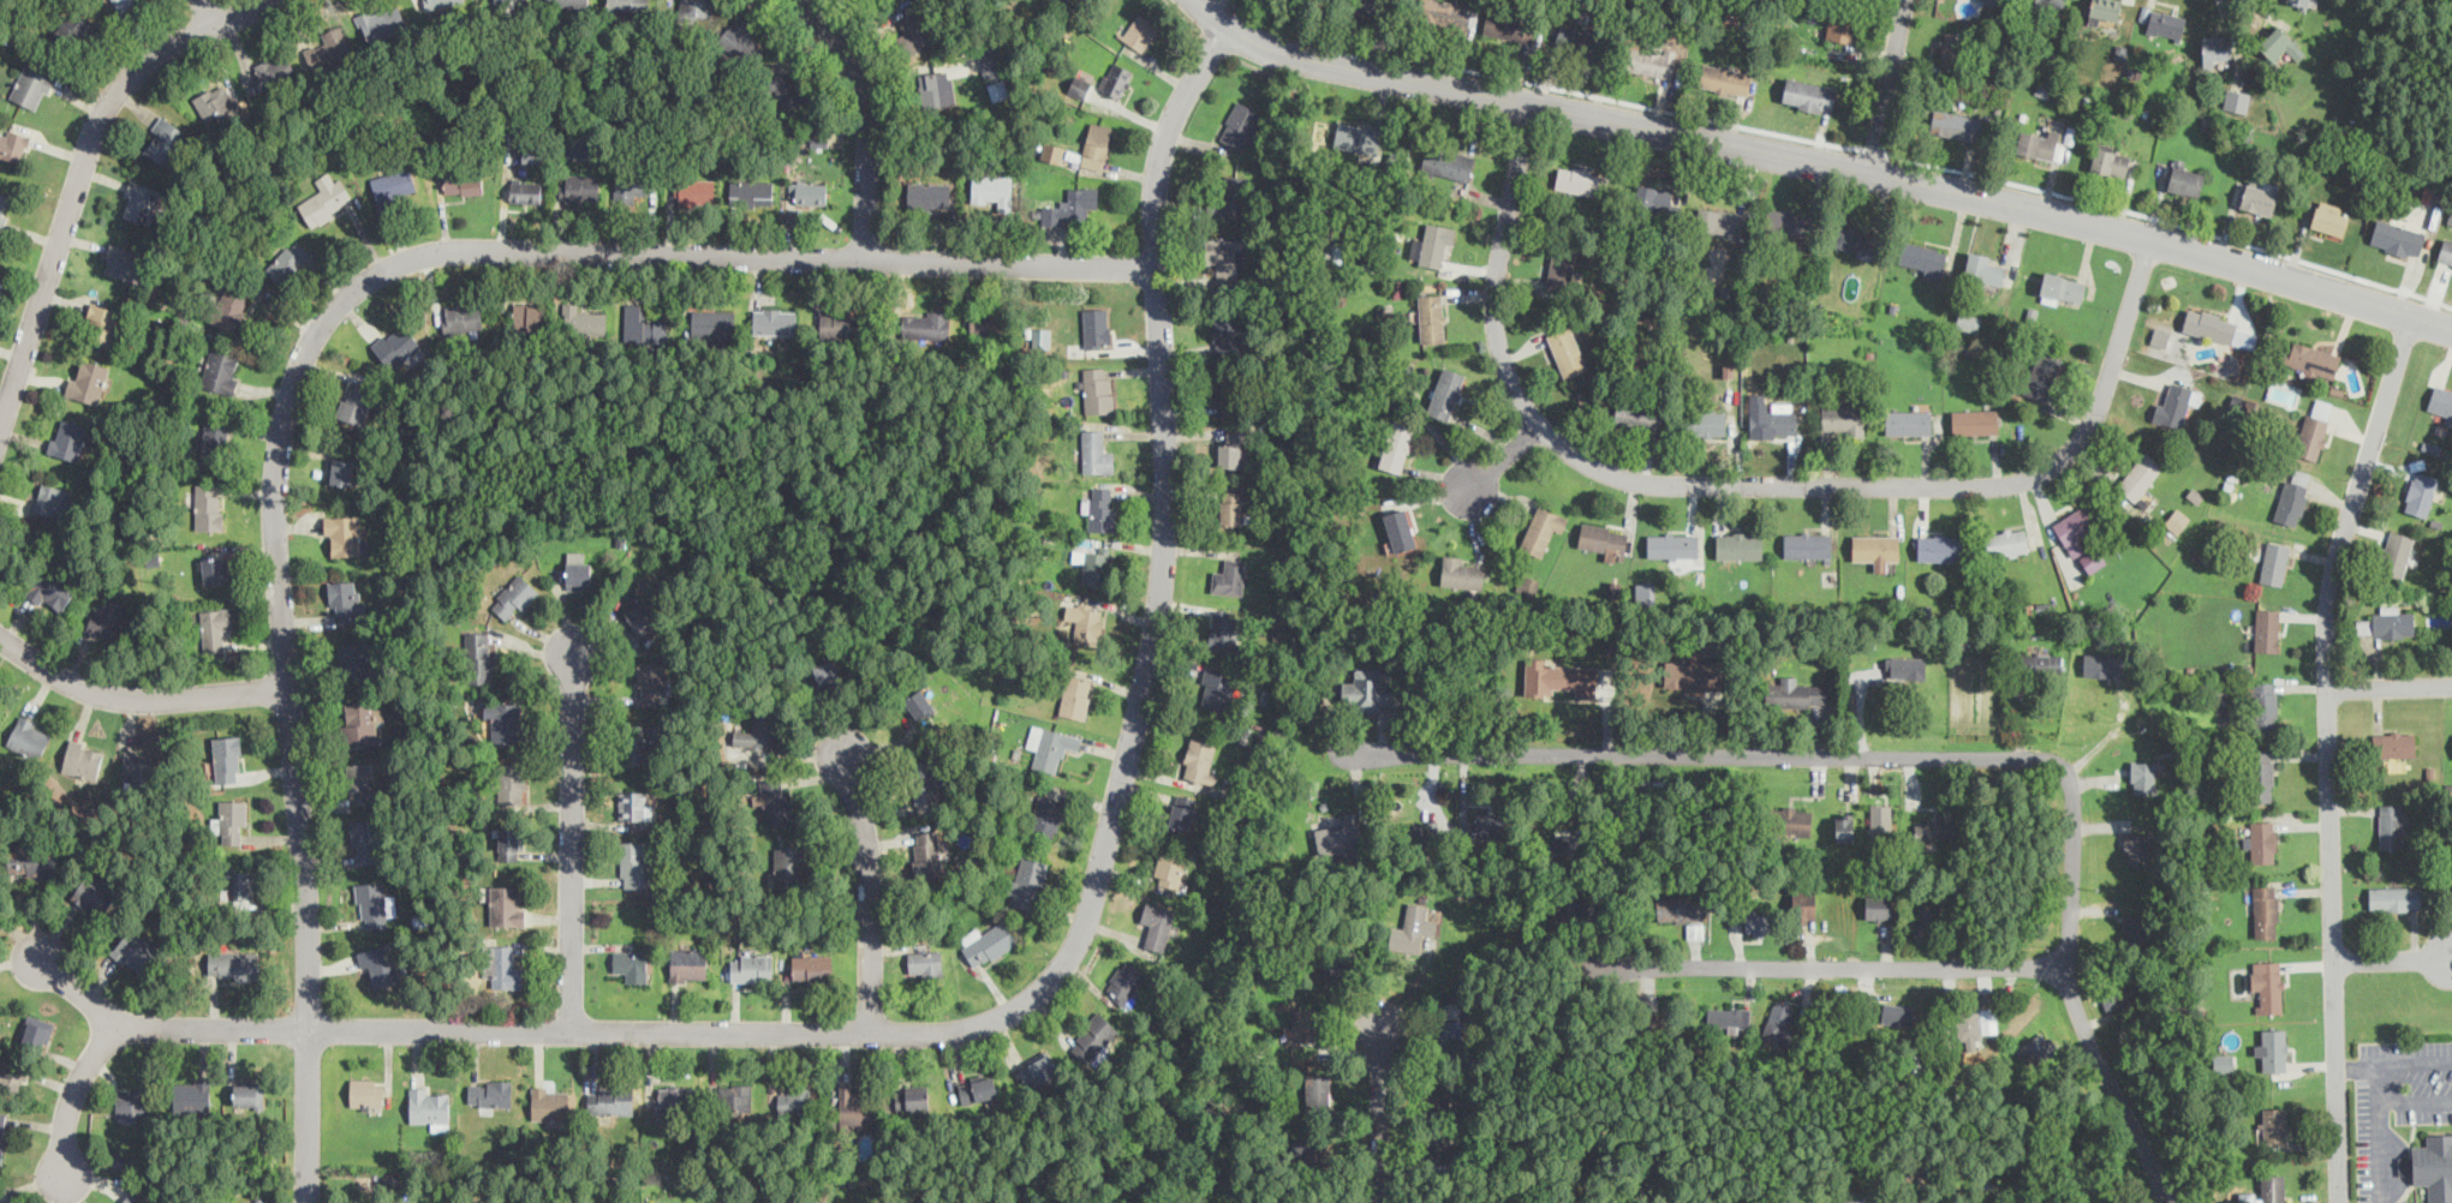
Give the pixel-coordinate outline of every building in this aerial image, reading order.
[(143,0),(114,0),(121,13),(143,0)] [(425,10),(465,1),(465,0),(424,0),(425,10)] [(648,13),(649,0),(606,0),(605,10),(648,13)] [(676,17),(709,25),(715,0),(681,0),(676,17)] [(1389,19),(1394,0),(1349,0),(1347,11),(1389,19)] [(1473,4),(1453,0),(1419,0),(1415,18),(1468,29),(1473,4)] [(2064,0),(2034,0),(2033,5),(2062,11),(2064,0)] [(2121,0),(2091,0),(2088,18),(2117,23),(2121,0)] [(366,42),(408,30),(400,4),(358,16),(366,42)] [(95,24),(77,6),(54,29),(72,47),(95,24)] [(2180,38),(2186,16),(2150,7),(2146,30),(2180,38)] [(754,18),(745,8),(716,38),(745,67),(765,48),(745,29),(754,18)] [(1535,19),(1487,10),(1482,32),(1531,42),(1535,19)] [(1860,14),(1830,10),(1826,36),(1855,42),(1860,14)] [(894,38),(909,55),(933,34),(913,11),(900,23),(905,29),(894,38)] [(1159,25),(1139,11),(1121,36),(1143,50),(1159,25)] [(1556,47),(1598,59),(1605,35),(1563,23),(1556,47)] [(2305,50),(2278,24),(2257,44),(2275,61),(2286,49),(2297,60),(2305,50)] [(312,70),(353,54),(344,28),(303,44),(312,70)] [(1965,34),(1944,30),(1937,65),(1958,70),(1965,34)] [(2214,59),(2230,59),(2230,34),(2202,34),(2202,66),(2214,66),(2214,59)] [(1627,46),(1622,68),(1670,78),(1676,50),(1664,48),(1663,53),(1659,53),(1661,43),(1646,41),(1645,49),(1627,46)] [(978,53),(985,78),(1002,73),(996,48),(978,53)] [(296,76),(287,52),(251,64),(259,88),(296,76)] [(1098,86),(1120,97),(1134,70),(1112,59),(1098,86)] [(40,112),(55,77),(24,62),(8,97),(40,112)] [(1747,95),(1749,84),(1752,72),(1704,62),(1699,85),(1747,95)] [(807,100),(794,66),(764,78),(776,112),(807,100)] [(918,73),(924,108),(956,103),(951,68),(918,73)] [(1084,100),(1093,80),(1076,72),(1067,91),(1084,100)] [(1782,100),(1798,104),(1797,107),(1818,112),(1819,107),(1831,109),(1837,86),(1788,76),(1782,100)] [(994,101),(1012,94),(1006,77),(988,84),(994,101)] [(205,121),(235,107),(223,80),(192,96),(205,121)] [(2224,108),(2247,112),(2250,91),(2226,88),(2224,108)] [(1242,150),(1260,110),(1237,100),(1219,139),(1242,150)] [(1976,142),(1982,118),(1935,107),(1929,131),(1976,142)] [(192,134),(163,114),(141,148),(169,168),(192,134)] [(1114,126),(1091,120),(1079,164),(1102,170),(1114,126)] [(1382,128),(1338,120),(1332,145),(1377,154),(1382,128)] [(23,163),(32,136),(0,126),(0,156),(23,163)] [(2059,131),(2048,127),(2046,137),(2020,130),(2015,151),(2053,161),(2059,131)] [(2131,149),(2096,142),(2090,169),(2124,176),(2131,149)] [(1060,163),(1063,148),(1049,143),(1044,158),(1060,163)] [(543,162),(542,145),(521,146),(523,163),(543,162)] [(1474,155),(1427,145),(1421,170),(1469,180),(1474,155)] [(2203,173),(2183,168),(2185,160),(2174,157),(2166,188),(2197,197),(2203,173)] [(413,162),(370,175),(378,204),(422,191),(413,162)] [(1555,187),(1598,196),(1603,170),(1559,162),(1555,187)] [(298,203),(310,226),(354,202),(340,175),(334,179),(329,170),(315,179),(321,191),(298,203)] [(483,191),(482,170),(443,173),(446,194),(483,191)] [(560,174),(560,202),(599,202),(599,174),(560,174)] [(648,174),(615,174),(615,200),(648,200),(648,174)] [(972,174),(972,203),(1013,203),(1013,174),(972,174)] [(1248,176),(1224,174),(1221,202),(1209,200),(1207,213),(1243,217),(1248,176)] [(119,214),(147,223),(159,187),(132,178),(119,214)] [(511,202),(542,202),(542,178),(511,178),(511,202)] [(715,202),(715,178),(676,178),(676,202),(715,202)] [(772,178),(729,178),(729,202),(772,202),(772,178)] [(791,179),(791,203),(827,203),(827,179),(791,179)] [(909,208),(950,208),(950,181),(909,181),(909,208)] [(1672,191),(1639,184),(1634,207),(1669,214),(1672,191)] [(2272,215),(2278,192),(2247,184),(2239,207),(2272,215)] [(1097,187),(1068,186),(1068,202),(1042,200),(1040,223),(1086,225),(1086,213),(1096,214),(1097,187)] [(11,193),(0,190),(0,229),(1,229),(11,193)] [(2350,209),(2317,198),(2309,225),(2341,235),(2350,209)] [(1695,226),(1741,237),(1746,215),(1700,204),(1695,226)] [(1812,217),(1772,205),(1765,228),(1804,240),(1812,217)] [(2426,231),(2378,217),(2370,241),(2386,246),(2385,251),(2406,257),(2408,252),(2418,256),(2426,231)] [(1409,262),(1445,269),(1454,227),(1427,222),(1424,238),(1414,237),(1409,262)] [(1837,223),(1831,250),(1874,259),(1881,233),(1837,223)] [(2451,264),(2451,238),(2444,235),(2436,259),(2451,264)] [(312,255),(296,237),(264,269),(281,286),(312,255)] [(1242,238),(1205,238),(1205,263),(1217,263),(1217,286),(1242,286),(1242,238)] [(1949,250),(1903,239),(1898,262),(1922,268),(1920,276),(1941,281),(1949,250)] [(148,256),(112,241),(101,269),(136,283),(148,256)] [(2001,286),(2007,259),(1969,250),(1963,276),(2001,286)] [(1546,287),(1570,292),(1576,256),(1553,251),(1546,287)] [(2039,297),(2081,305),(2086,280),(2045,271),(2039,297)] [(209,321),(233,333),(252,293),(228,282),(209,321)] [(1419,293),(1419,342),(1445,342),(1445,293),(1419,293)] [(445,334),(484,328),(481,300),(440,306),(445,334)] [(83,339),(114,346),(123,310),(93,301),(83,339)] [(513,330),(544,330),(544,303),(513,303),(513,330)] [(562,303),(562,334),(608,334),(608,311),(578,311),(578,303),(562,303)] [(625,305),(625,345),(668,345),(668,319),(646,319),(646,305),(625,305)] [(1110,348),(1110,306),(1084,306),(1084,348),(1110,348)] [(797,307),(753,307),(753,334),(797,335),(797,307)] [(2238,317),(2188,307),(2183,333),(2254,346),(2256,333),(2236,328),(2238,317)] [(692,310),(692,340),(734,340),(734,310),(692,310)] [(1007,310),(971,310),(971,335),(1007,335),(1007,310)] [(821,339),(859,339),(859,311),(821,311),(821,339)] [(902,337),(949,339),(949,311),(903,311),(902,337)] [(1241,311),(1213,311),(1213,348),(1241,348),(1241,311)] [(1981,315),(1958,311),(1955,327),(1979,330),(1981,315)] [(393,370),(422,345),(401,321),(371,346),(393,370)] [(1564,378),(1588,369),(1570,323),(1546,333),(1564,378)] [(2150,343),(2166,348),(2171,331),(2155,326),(2150,343)] [(1033,349),(1052,348),(1051,327),(1032,328),(1033,349)] [(2307,369),(2304,375),(2332,382),(2340,353),(2293,341),(2291,351),(2283,348),(2279,361),(2307,369)] [(232,395),(244,357),(213,347),(199,384),(232,395)] [(2063,357),(2038,348),(2024,393),(2048,401),(2063,357)] [(112,366),(77,355),(66,394),(100,403),(112,366)] [(1464,371),(1439,365),(1427,414),(1451,420),(1464,371)] [(1084,366),(1084,412),(1112,412),(1112,366),(1084,366)] [(1217,402),(1246,402),(1246,376),(1217,376),(1217,402)] [(2182,427),(2191,385),(2167,379),(2156,421),(2182,427)] [(363,425),(375,393),(348,383),(336,415),(363,425)] [(2436,383),(2427,411),(2451,420),(2451,388),(2436,383)] [(2317,459),(2333,402),(2311,396),(2296,453),(2317,459)] [(1664,411),(1625,400),(1619,420),(1659,431),(1664,411)] [(1750,433),(1796,433),(1796,401),(1771,401),(1771,411),(1750,411),(1750,433)] [(1865,435),(1865,405),(1822,405),(1822,435),(1865,435)] [(1998,433),(1998,407),(1952,407),(1952,433),(1998,433)] [(1886,435),(1932,435),(1932,408),(1886,408),(1886,435)] [(1725,411),(1686,411),(1686,435),(1725,435),(1725,411)] [(90,424),(58,415),(47,453),(80,461),(90,424)] [(231,419),(207,415),(199,459),(223,463),(231,419)] [(1415,424),(1392,417),(1378,467),(1402,473),(1415,424)] [(1082,472),(1114,472),(1114,450),(1103,450),(1103,427),(1082,427),(1082,472)] [(1248,467),(1248,430),(1225,430),(1225,441),(1218,441),(1218,467),(1248,467)] [(2135,501),(2164,465),(2146,450),(2116,485),(2135,501)] [(330,484),(353,485),(356,459),(333,456),(330,484)] [(2403,508),(2427,516),(2439,477),(2415,469),(2403,508)] [(2295,526),(2311,486),(2289,477),(2273,516),(2295,526)] [(78,491),(40,479),(30,509),(60,519),(62,510),(72,513),(78,491)] [(222,528),(222,484),(195,484),(195,528),(222,528)] [(1088,529),(1116,529),(1116,486),(1093,486),(1093,497),(1082,497),(1082,519),(1088,519),(1088,529)] [(1243,489),(1217,489),(1217,525),(1243,525),(1243,489)] [(2088,533),(2104,525),(2090,502),(2053,522),(2071,557),(2094,545),(2088,533)] [(1540,557),(1550,533),(1559,538),(1569,516),(1538,503),(1519,549),(1540,557)] [(1415,539),(1404,507),(1383,515),(1394,546),(1415,539)] [(2191,517),(2177,507),(2164,524),(2178,534),(2191,517)] [(360,515),(327,515),(327,555),(360,555),(360,515)] [(1628,529),(1581,523),(1577,550),(1624,556),(1628,529)] [(1988,558),(2027,556),(2026,528),(1986,531),(1988,558)] [(2376,569),(2403,577),(2416,537),(2390,528),(2376,569)] [(1648,557),(1698,557),(1698,532),(1648,532),(1648,557)] [(1762,532),(1716,532),(1716,556),(1762,556),(1762,532)] [(1784,557),(1831,557),(1831,532),(1784,532),(1784,557)] [(1919,559),(1964,559),(1964,533),(1919,533),(1919,559)] [(1899,534),(1853,534),(1853,559),(1875,559),(1875,571),(1886,571),(1886,559),(1899,559),(1899,534)] [(2289,544),(2267,540),(2260,581),(2281,585),(2289,544)] [(1110,545),(1084,545),(1082,586),(1109,586),(1110,545)] [(2107,562),(2099,546),(2078,556),(2087,573),(2107,562)] [(591,588),(591,551),(566,551),(566,588),(591,588)] [(203,582),(226,582),(226,553),(203,553),(203,582)] [(1440,585),(1482,588),(1486,558),(1444,555),(1440,585)] [(1249,559),(1227,557),(1225,569),(1213,569),(1211,592),(1247,595),(1249,559)] [(26,592),(59,615),(77,589),(46,565),(26,592)] [(509,622),(539,589),(520,571),(490,604),(509,622)] [(1534,594),(1540,579),(1521,573),(1516,588),(1534,594)] [(330,579),(330,621),(362,621),(362,579),(330,579)] [(1636,599),(1653,599),(1653,582),(1636,582),(1636,599)] [(86,633),(115,642),(127,605),(106,598),(101,611),(94,609),(86,633)] [(661,629),(646,599),(626,610),(640,640),(661,629)] [(1100,644),(1104,605),(1078,603),(1074,641),(1100,644)] [(1242,611),(1213,608),(1207,646),(1236,650),(1242,611)] [(2255,650),(2278,650),(2278,608),(2255,608),(2255,650)] [(232,632),(232,609),(198,609),(198,651),(223,651),(223,632),(232,632)] [(2414,636),(2414,610),(2373,610),(2373,620),(2357,618),(2356,635),(2414,636)] [(494,683),(494,630),(465,630),(465,683),(494,683)] [(369,640),(340,641),(341,680),(370,678),(369,640)] [(2123,675),(2123,652),(2083,652),(2083,675),(2123,675)] [(2018,654),(2018,676),(2042,676),(2044,654),(2018,654)] [(2062,654),(2027,654),(2027,671),(2062,671),(2062,654)] [(1887,656),(1887,677),(1926,677),(1926,656),(1887,656)] [(1597,694),(1597,665),(1549,664),(1549,658),(1526,657),(1525,693),(1597,694)] [(811,668),(818,689),(846,680),(839,658),(811,668)] [(663,660),(637,660),(637,704),(663,704),(663,660)] [(1724,662),(1669,660),(1669,687),(1723,688),(1724,662)] [(1198,704),(1230,711),(1237,674),(1205,668),(1198,704)] [(1058,713),(1084,719),(1092,680),(1068,674),(1058,713)] [(1380,711),(1382,704),(1391,705),(1394,677),(1355,674),(1354,681),(1343,681),(1342,702),(1352,704),(1352,707),(1380,711)] [(1765,683),(1765,705),(1826,704),(1826,683),(1797,683),(1797,676),(1780,676),(1780,683),(1765,683)] [(2277,732),(2277,681),(2253,681),(2253,732),(2277,732)] [(901,700),(914,720),(936,706),(923,687),(901,700)] [(344,701),(344,740),(375,740),(375,701),(344,701)] [(491,742),(525,742),(525,701),(491,701),(491,742)] [(775,748),(777,711),(753,711),(752,731),(734,731),(734,746),(775,748)] [(53,729),(20,714),(6,744),(40,760),(53,729)] [(650,724),(624,724),(624,762),(650,762),(650,724)] [(1032,768),(1057,774),(1064,747),(1078,750),(1081,736),(1033,724),(1027,747),(1037,749),(1032,768)] [(2415,755),(2415,731),(2374,731),(2374,755),(2415,755)] [(241,782),(241,736),(214,736),(214,782),(241,782)] [(1213,742),(1189,737),(1181,777),(1215,783),(1217,771),(1209,768),(1213,742)] [(62,773),(99,780),(106,748),(70,741),(62,773)] [(2251,801),(2273,801),(2273,748),(2251,748),(2251,801)] [(123,785),(151,785),(151,752),(123,752),(123,785)] [(914,760),(914,802),(937,802),(937,760),(914,760)] [(346,762),(351,803),(372,801),(368,761),(346,762)] [(2130,791),(2155,791),(2155,761),(2130,761),(2130,791)] [(499,802),(525,802),(525,762),(499,762),(499,802)] [(759,780),(766,826),(793,821),(786,776),(759,780)] [(620,819),(646,819),(646,790),(620,790),(620,819)] [(1168,825),(1189,830),(1195,797),(1175,792),(1168,825)] [(246,800),(220,800),(220,815),(213,815),(214,831),(222,830),(223,842),(246,842),(246,800)] [(1063,806),(1038,800),(1030,831),(1055,837),(1063,806)] [(1891,802),(1871,802),(1871,831),(1891,831),(1891,802)] [(2403,846),(2402,803),(2379,803),(2380,846),(2403,846)] [(1812,806),(1772,806),(1772,834),(1812,834),(1812,806)] [(1853,840),(1853,809),(1836,809),(1836,840),(1853,840)] [(1316,830),(1319,854),(1362,848),(1358,810),(1343,812),(1346,825),(1316,830)] [(1504,812),(1472,812),(1472,836),(1504,836),(1504,812)] [(1915,815),(1915,839),(1955,839),(1955,815),(1915,815)] [(351,820),(354,863),(380,861),(376,819),(351,820)] [(2275,862),(2275,819),(2248,819),(2248,846),(2251,846),(2251,862),(2275,862)] [(1438,821),(1404,825),(1407,846),(1440,843),(1438,821)] [(499,858),(521,858),(521,825),(499,825),(499,858)] [(913,832),(920,879),(944,875),(936,828),(913,832)] [(2148,832),(2124,832),(2124,863),(2148,863),(2148,832)] [(1576,851),(1574,833),(1551,836),(1552,852),(1576,851)] [(620,840),(620,888),(646,888),(646,840),(620,840)] [(59,873),(59,845),(8,845),(8,873),(59,873)] [(775,886),(809,886),(809,845),(775,845),(775,886)] [(1153,882),(1180,887),(1186,855),(1159,850),(1153,882)] [(1034,910),(1050,862),(1021,854),(1006,900),(1034,910)] [(255,869),(225,869),(225,899),(255,899),(255,869)] [(73,897),(105,915),(120,888),(89,870),(73,897)] [(389,926),(388,916),(396,915),(394,894),(384,896),(383,880),(356,884),(362,928),(389,926)] [(491,924),(525,924),(525,885),(491,885),(491,924)] [(2254,936),(2278,936),(2278,885),(2254,885),(2254,936)] [(2421,886),(2369,886),(2369,909),(2421,909),(2421,886)] [(1792,917),(1814,917),(1814,890),(1792,890),(1792,917)] [(1866,918),(1892,917),(1892,893),(1866,893),(1866,918)] [(1700,920),(1700,894),(1657,894),(1657,920),(1700,920)] [(1585,897),(1565,895),(1563,912),(1583,914),(1585,897)] [(1593,911),(1593,896),(1576,896),(1576,911),(1593,911)] [(1406,902),(1402,928),(1390,926),(1386,947),(1418,953),(1421,933),(1433,934),(1436,921),(1424,918),(1426,905),(1406,902)] [(1164,951),(1175,910),(1151,903),(1140,944),(1164,951)] [(1915,936),(1939,936),(1939,908),(1915,908),(1915,936)] [(1744,934),(1770,934),(1770,909),(1744,909),(1744,934)] [(2123,944),(2150,944),(2150,914),(2123,914),(2123,944)] [(1018,945),(1004,921),(980,934),(977,927),(957,938),(974,968),(1018,945)] [(1704,922),(1689,922),(1689,937),(1704,937),(1704,922)] [(113,950),(138,976),(161,953),(135,928),(113,950)] [(359,952),(371,988),(404,978),(390,941),(359,952)] [(524,968),(513,968),(513,945),(488,945),(488,989),(524,989),(524,968)] [(1360,966),(1344,947),(1325,963),(1342,982),(1360,966)] [(708,948),(670,948),(670,980),(708,980),(708,948)] [(909,950),(909,977),(942,977),(942,950),(909,950)] [(208,951),(208,980),(258,980),(258,951),(208,951)] [(646,981),(646,951),(614,951),(614,971),(625,971),(625,981),(646,981)] [(772,981),(772,953),(730,953),(730,981),(772,981)] [(831,953),(792,953),(792,980),(831,980),(831,953)] [(1124,1005),(1147,972),(1126,957),(1103,990),(1124,1005)] [(2253,960),(2253,1011),(2281,1011),(2281,960),(2253,960)] [(2105,1010),(2134,1000),(2126,978),(2099,987),(2105,1010)] [(1797,1005),(1773,998),(1762,1036),(1786,1042),(1797,1005)] [(1916,1006),(1884,1003),(1881,1021),(1913,1024),(1916,1006)] [(1750,1025),(1750,1007),(1708,1006),(1708,1024),(1750,1025)] [(1998,1033),(1995,1007),(1980,1008),(1983,1035),(1998,1033)] [(1291,1009),(1291,1041),(1316,1041),(1316,1009),(1291,1009)] [(1957,1037),(1980,1037),(1980,1010),(1957,1010),(1957,1037)] [(1118,1031),(1099,1011),(1067,1045),(1086,1064),(1118,1031)] [(46,1049),(54,1022),(30,1013),(20,1041),(46,1049)] [(1646,1039),(1672,1039),(1672,1013),(1646,1013),(1646,1039)] [(1463,1054),(1463,1018),(1440,1018),(1440,1054),(1463,1054)] [(2033,1069),(2056,1043),(2039,1028),(2016,1053),(2033,1069)] [(2262,1070),(2289,1070),(2289,1028),(2262,1028),(2262,1070)] [(1019,1067),(1028,1088),(1060,1073),(1050,1053),(1019,1067)] [(2236,1071),(2236,1053),(2214,1054),(2214,1072),(2236,1071)] [(0,1061),(0,1090),(18,1095),(25,1067),(0,1061)] [(959,1082),(962,1102),(997,1096),(994,1075),(959,1082)] [(1329,1075),(1306,1075),(1306,1106),(1329,1106),(1329,1075)] [(383,1078),(350,1078),(350,1106),(383,1106),(383,1078)] [(210,1109),(210,1079),(174,1079),(174,1109),(210,1109)] [(469,1105),(512,1105),(512,1081),(469,1081),(469,1105)] [(263,1082),(234,1082),(234,1107),(263,1107),(263,1082)] [(751,1084),(720,1084),(720,1109),(751,1109),(751,1084)] [(531,1119),(568,1119),(568,1085),(531,1085),(531,1119)] [(692,1085),(656,1085),(656,1115),(692,1115),(692,1085)] [(811,1085),(791,1085),(791,1093),(778,1093),(778,1114),(811,1114),(811,1085)] [(839,1085),(839,1126),(870,1126),(870,1093),(851,1093),(851,1085),(839,1085)] [(430,1129),(449,1129),(449,1088),(410,1088),(410,1121),(430,1121),(430,1129)] [(587,1112),(633,1112),(633,1088),(587,1088),(587,1112)] [(896,1088),(896,1109),(929,1109),(929,1088),(896,1088)] [(117,1090),(117,1115),(149,1115),(149,1089),(117,1090)] [(2259,1107),(2259,1141),(2286,1141),(2286,1107),(2259,1107)] [(2,1162),(8,1113),(0,1112),(0,1162),(2,1162)] [(2427,1133),(2427,1145),(2411,1145),(2412,1184),(2428,1184),(2428,1202),(2451,1202),(2451,1133),(2427,1133)] [(1293,1138),(1293,1163),(1329,1163),(1328,1138),(1293,1138)] [(2285,1173),(2261,1173),(2261,1202),(2285,1202),(2285,1173)] [(132,1192),(123,1202),(146,1202),(132,1192)]
